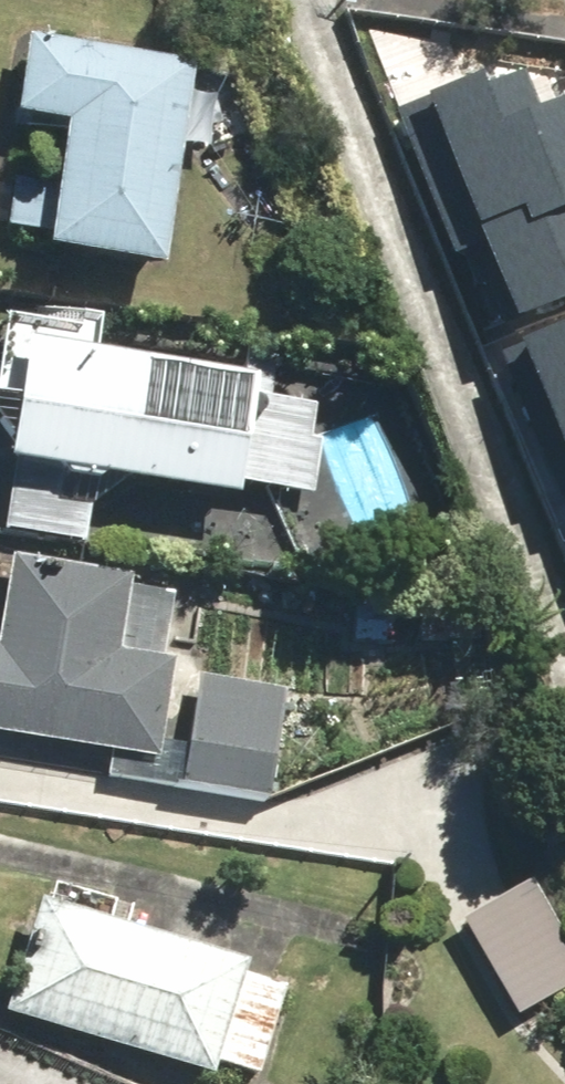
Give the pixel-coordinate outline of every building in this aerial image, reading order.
[(180,71),(16,46),(4,124),(51,131),(31,262),(148,280),(180,71)] [(399,103),(453,246),(490,232),(519,309),(564,292),(564,99),(537,109),(523,72),(488,85),(483,71),(399,103)] [(6,474),(0,514),(0,537),(80,550),(89,487),(217,507),(236,388),(87,364),(93,325),(0,319),(0,412),(4,413),(0,435),(0,473),(6,474)] [(508,348),(561,492),(564,491),(564,327),(508,348)] [(235,412),(228,489),(308,496),(314,419),(235,412)] [(0,566),(0,744),(145,767),(154,638),(112,582),(0,566)] [(179,674),(157,783),(260,805),(283,695),(179,674)] [(529,882),(453,929),(512,1024),(564,991),(564,938),(529,882)] [(28,912),(0,1007),(0,1026),(198,1083),(204,1083),(210,1064),(258,1078),(285,987),(28,912)]
